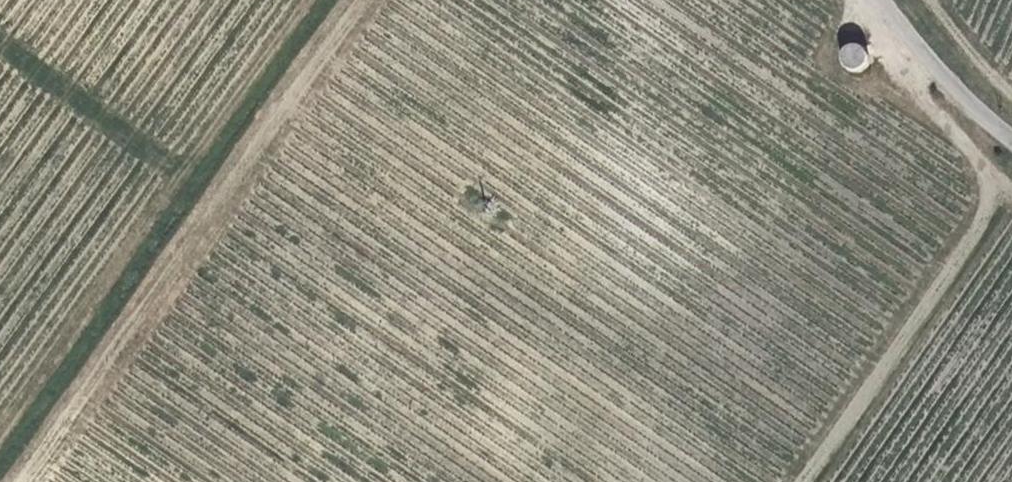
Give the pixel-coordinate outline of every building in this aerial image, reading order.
[(878,51),(881,40),(877,29),(867,21),(854,22),(844,30),(843,45),(851,56),(865,58),(878,51)]
